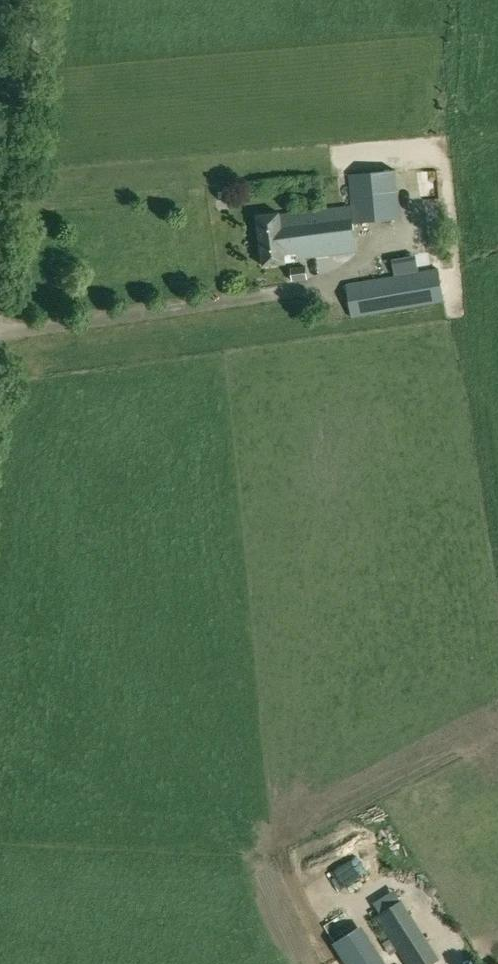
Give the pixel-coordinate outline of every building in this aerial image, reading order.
[(350,174),(355,223),(400,218),(395,169),(350,174)] [(257,214),(263,265),(286,262),(286,261),(298,260),(298,258),(357,251),(351,206),(280,214),(279,212),(257,214)] [(381,274),(439,264),(435,244),(378,255),(381,274)] [(290,268),(292,282),(308,279),(306,265),(290,268)] [(347,283),(351,316),(445,301),(439,268),(347,283)] [(397,950),(398,952),(407,946),(424,936),(401,900),(375,917),(389,938),(397,950)] [(348,963),(378,963),(356,929),(334,943),(348,963)] [(397,950),(389,938),(382,943),(390,954),(397,950)] [(422,962),(416,949),(404,954),(408,963),(417,963),(422,962)]
